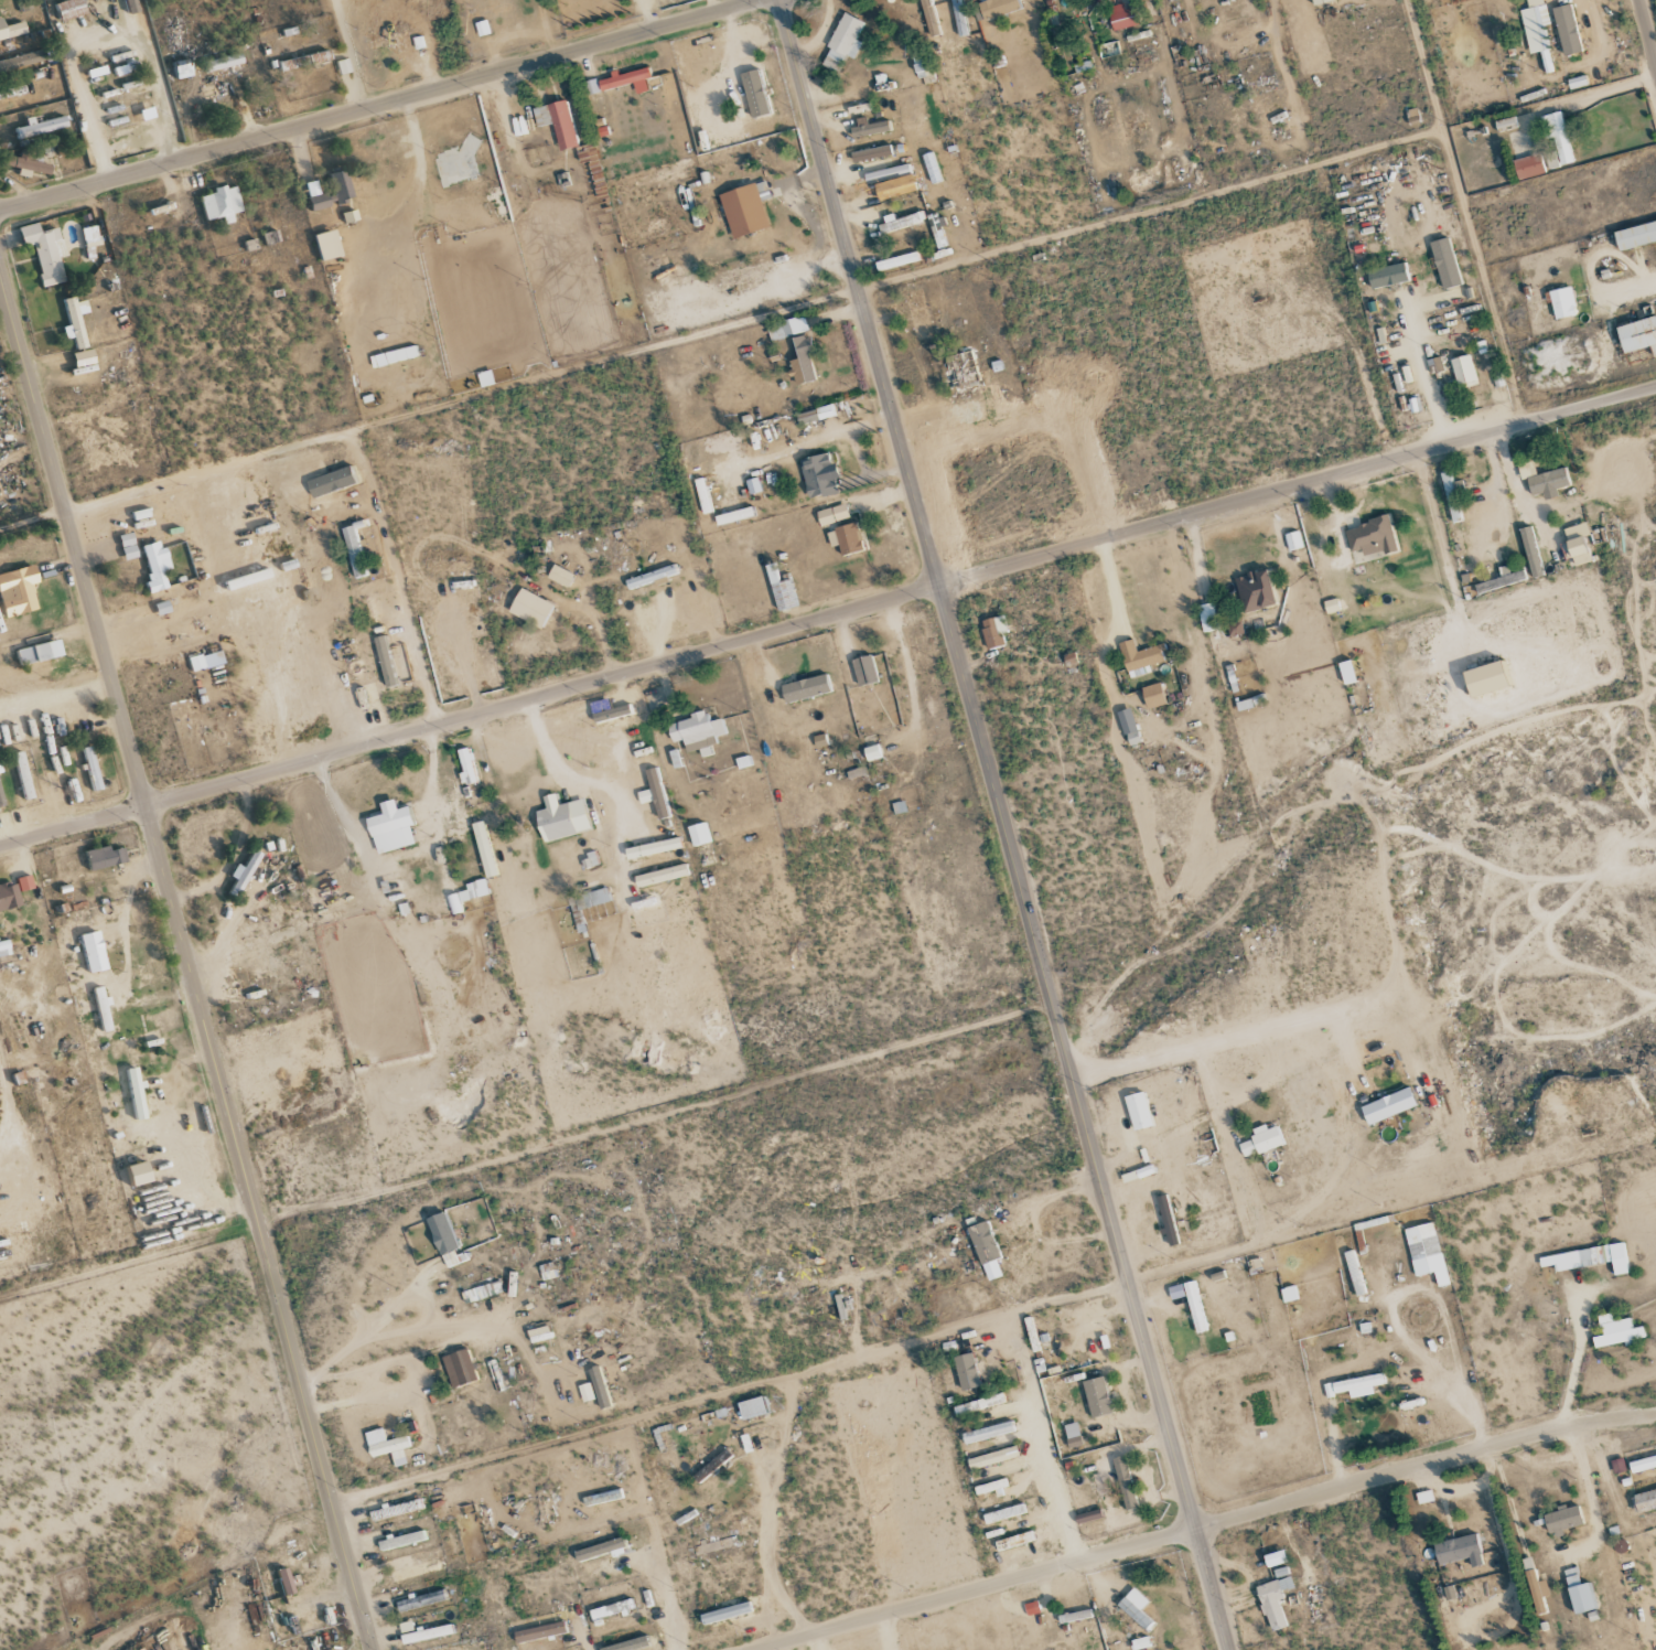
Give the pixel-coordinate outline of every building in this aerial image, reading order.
[(55,21),(82,14),(78,0),(63,0),(50,4),(55,21)] [(130,0),(120,0),(124,14),(133,12),(130,0)] [(956,37),(966,36),(963,0),(953,0),(956,37)] [(1017,0),(988,0),(976,4),(982,23),(1021,10),(1017,0)] [(1540,52),(1544,73),(1552,72),(1544,25),(1547,25),(1543,0),(1520,0),(1522,9),(1521,9),(1529,54),(1540,52)] [(1137,8),(1124,9),(1123,5),(1108,7),(1111,30),(1139,26),(1137,8)] [(854,59),(862,42),(857,40),(865,23),(844,13),(820,64),(837,72),(845,55),(854,59)] [(19,22),(0,27),(0,39),(21,34),(19,22)] [(35,61),(32,51),(0,60),(0,71),(35,61)] [(238,64),(235,54),(199,63),(202,73),(238,64)] [(166,66),(170,81),(189,76),(185,60),(166,66)] [(916,78),(932,76),(930,63),(914,66),(916,78)] [(600,91),(633,83),(635,94),(647,91),(645,79),(650,78),(648,67),(610,76),(611,78),(598,81),(600,91)] [(751,119),(770,113),(758,69),(739,75),(751,119)] [(23,94),(22,86),(0,90),(0,98),(23,94)] [(537,128),(553,124),(560,151),(578,146),(566,100),(532,109),(537,128)] [(10,129),(12,138),(66,128),(64,116),(30,123),(28,117),(20,119),(22,127),(10,129)] [(857,127),(850,128),(853,139),(891,130),(889,120),(867,125),(865,117),(855,119),(857,127)] [(1496,131),(1516,129),(1514,118),(1495,120),(1496,131)] [(853,163),(891,154),(889,145),(851,153),(853,163)] [(37,158),(19,154),(17,160),(0,155),(0,166),(44,177),(47,166),(35,163),(37,158)] [(1517,180),(1545,174),(1541,154),(1513,160),(1517,180)] [(301,183),(306,210),(347,201),(341,170),(324,174),(328,194),(317,196),(313,181),(301,183)] [(769,228),(761,201),(771,198),(766,181),(719,193),(732,239),(769,228)] [(193,196),(200,221),(218,217),(220,225),(229,222),(227,214),(237,211),(230,187),(222,189),(221,188),(193,196)] [(880,218),(883,233),(925,223),(922,212),(894,219),(892,214),(880,218)] [(1617,250),(1655,242),(1655,245),(1655,222),(1613,231),(1617,250)] [(60,282),(55,258),(64,255),(60,237),(55,238),(53,228),(34,232),(32,223),(13,227),(18,247),(28,245),(38,287),(60,282)] [(1443,290),(1462,284),(1448,237),(1428,243),(1443,290)] [(918,260),(915,252),(876,262),(879,271),(918,260)] [(1367,272),(1371,290),(1409,281),(1404,262),(1367,272)] [(1575,316),(1572,288),(1549,290),(1553,319),(1575,316)] [(82,347),(75,314),(84,312),(81,300),(72,302),(71,296),(58,299),(64,325),(58,327),(60,338),(67,337),(70,350),(82,347)] [(766,325),(770,341),(808,332),(804,316),(766,325)] [(1623,354),(1650,347),(1653,357),(1655,357),(1655,323),(1655,317),(1616,327),(1623,354)] [(793,340),(798,359),(789,362),(792,373),(791,373),(795,386),(816,381),(809,354),(815,352),(811,335),(793,340)] [(66,354),(70,368),(90,363),(86,349),(66,354)] [(1477,384),(1469,355),(1450,360),(1457,389),(1477,384)] [(1409,399),(1410,412),(1420,412),(1420,399),(1409,399)] [(795,415),(798,425),(831,416),(828,406),(795,415)] [(799,459),(808,499),(837,492),(834,478),(837,478),(830,452),(799,459)] [(1570,485),(1565,467),(1536,475),(1533,461),(1517,465),(1521,479),(1526,478),(1531,496),(1570,485)] [(1443,472),(1449,522),(1462,521),(1458,481),(1452,482),(1451,471),(1443,472)] [(694,480),(703,515),(712,512),(704,477),(694,480)] [(749,494),(761,492),(758,478),(746,480),(749,494)] [(816,511),(820,526),(850,518),(845,503),(816,511)] [(756,518),(754,508),(715,514),(716,524),(756,518)] [(1350,552),(1361,549),(1363,557),(1397,548),(1389,516),(1343,527),(1350,552)] [(1591,561),(1583,536),(1589,534),(1585,522),(1564,529),(1568,541),(1561,544),(1569,568),(1591,561)] [(827,530),(830,547),(839,545),(841,555),(863,551),(858,524),(827,530)] [(354,578),(368,575),(355,525),(341,528),(354,578)] [(1544,575),(1530,526),(1518,529),(1533,579),(1544,575)] [(1302,547),(1297,531),(1284,535),(1288,551),(1302,547)] [(119,560),(132,558),(129,533),(115,535),(119,560)] [(135,546),(147,592),(163,588),(158,571),(165,569),(157,540),(135,546)] [(33,609),(26,584),(33,582),(29,565),(0,572),(0,618),(33,609)] [(547,579),(568,586),(573,572),(552,565),(547,579)] [(625,580),(628,589),(676,574),(673,565),(625,580)] [(1235,577),(1242,612),(1275,605),(1268,570),(1235,577)] [(1523,570),(1506,575),(1474,584),(1477,594),(1526,579),(1523,570)] [(544,628),(554,602),(518,589),(509,615),(544,628)] [(1324,601),(1327,614),(1338,611),(1335,599),(1324,601)] [(1201,632),(1216,631),(1212,603),(1198,605),(1201,632)] [(1005,645),(1002,633),(1007,631),(1003,615),(980,621),(987,649),(1005,645)] [(1230,636),(1244,633),(1241,622),(1227,625),(1230,636)] [(397,685),(385,635),(374,638),(385,688),(397,685)] [(15,667),(55,656),(51,639),(11,650),(15,667)] [(1119,643),(1128,679),(1151,673),(1149,665),(1166,661),(1161,645),(1136,651),(1133,639),(1119,643)] [(221,664),(218,650),(184,659),(188,673),(221,664)] [(878,681),(870,654),(851,660),(858,686),(878,681)] [(1344,685),(1356,682),(1350,660),(1338,663),(1344,685)] [(1470,698),(1508,686),(1500,660),(1462,673),(1470,698)] [(780,686),(786,704),(832,691),(827,673),(780,686)] [(1147,710),(1166,704),(1159,683),(1141,688),(1147,710)] [(593,715),(596,724),(630,713),(627,704),(593,715)] [(667,722),(672,743),(683,740),(686,752),(716,745),(714,737),(726,734),(722,718),(709,721),(707,713),(667,722)] [(1126,734),(1130,746),(1141,743),(1137,731),(1126,734)] [(867,761),(883,757),(879,744),(864,748),(867,761)] [(96,790),(91,746),(80,748),(85,791),(96,790)] [(457,749),(462,785),(476,782),(470,747),(457,749)] [(31,798),(19,751),(7,754),(19,801),(31,798)] [(669,816),(657,767),(645,770),(650,789),(638,792),(641,804),(653,800),(658,819),(669,816)] [(591,830),(583,798),(559,805),(555,793),(542,796),(545,808),(534,811),(542,843),(591,830)] [(377,854),(415,844),(409,826),(414,825),(409,807),(396,810),(393,800),(379,804),(382,814),(367,819),(377,854)] [(692,846),(710,842),(706,822),(688,826),(692,846)] [(628,859),(681,848),(679,837),(625,849),(628,859)] [(122,864),(120,848),(106,850),(105,847),(81,850),(83,869),(122,864)] [(223,894),(232,899),(258,856),(249,850),(223,894)] [(688,878),(686,866),(635,874),(637,885),(688,878)] [(11,879),(15,892),(29,888),(25,875),(11,879)] [(489,895),(485,878),(465,883),(467,890),(447,895),(452,915),(463,912),(460,902),(489,895)] [(9,881),(0,883),(0,909),(16,905),(9,881)] [(610,901),(606,888),(568,899),(572,912),(610,901)] [(74,935),(83,973),(101,969),(93,931),(74,935)] [(87,989),(98,1032),(107,1030),(101,1002),(100,1002),(96,987),(87,989)] [(1416,1106),(1409,1087),(1360,1106),(1368,1125),(1416,1106)] [(1245,1159),(1284,1142),(1276,1125),(1267,1130),(1264,1123),(1250,1130),(1253,1137),(1238,1144),(1245,1159)] [(119,1166),(122,1186),(141,1183),(138,1163),(119,1166)] [(458,1248),(444,1212),(425,1219),(439,1255),(458,1248)] [(968,1227),(986,1281),(1001,1276),(996,1259),(1000,1258),(987,1221),(968,1227)] [(1447,1285),(1434,1221),(1404,1228),(1414,1276),(1434,1272),(1437,1287),(1447,1285)] [(1539,1256),(1540,1266),(1553,1265),(1554,1271),(1611,1262),(1613,1275),(1627,1273),(1623,1243),(1539,1256)] [(502,1292),(498,1281),(462,1292),(466,1303),(502,1292)] [(1169,1286),(1170,1299),(1183,1297),(1181,1284),(1169,1286)] [(1592,1337),(1594,1349),(1632,1341),(1632,1339),(1644,1337),(1642,1326),(1632,1328),(1629,1318),(1612,1321),(1611,1312),(1597,1315),(1601,1335),(1592,1337)] [(530,1343),(552,1339),(549,1326),(527,1329),(530,1343)] [(477,1380),(468,1348),(442,1356),(451,1388),(477,1380)] [(953,1356),(961,1391),(980,1386),(972,1352),(953,1356)] [(1374,1394),(1372,1386),(1385,1384),(1383,1372),(1323,1384),(1325,1396),(1348,1392),(1349,1398),(1374,1394)] [(600,1373),(590,1377),(601,1409),(612,1405),(600,1373)] [(1084,1380),(1088,1417),(1109,1414),(1105,1377),(1084,1380)] [(1004,1402),(1002,1393),(964,1402),(967,1412),(1004,1402)] [(742,1420),(767,1413),(762,1395),(737,1402),(742,1420)] [(1014,1431),(1011,1420),(962,1433),(964,1444),(1014,1431)] [(1069,1448),(1082,1445),(1077,1422),(1063,1425),(1069,1448)] [(394,1467),(407,1464),(403,1448),(410,1446),(407,1435),(385,1440),(383,1428),(365,1432),(370,1457),(391,1453),(394,1467)] [(1019,1455),(1015,1445),(967,1460),(970,1470),(1019,1455)] [(1127,1510),(1138,1507),(1123,1455),(1112,1459),(1127,1510)] [(1628,1462),(1631,1473),(1655,1467),(1655,1455),(1628,1462)] [(1005,1495),(1002,1480),(973,1486),(975,1495),(996,1490),(998,1497),(1005,1495)] [(1655,1509),(1655,1489),(1630,1496),(1635,1514),(1655,1509)] [(1577,1503),(1542,1514),(1549,1536),(1584,1525),(1577,1503)] [(982,1513),(984,1523),(1025,1515),(1023,1505),(982,1513)] [(380,1551),(427,1540),(425,1530),(377,1541),(380,1551)] [(1033,1543),(1032,1533),(995,1540),(996,1550),(1033,1543)] [(1483,1564),(1476,1533),(1433,1543),(1438,1565),(1469,1558),(1470,1567),(1483,1564)] [(574,1551),(578,1564),(627,1549),(623,1536),(574,1551)] [(1263,1555),(1267,1568),(1287,1562),(1283,1550),(1263,1555)] [(409,1566),(408,1561),(395,1565),(396,1570),(386,1573),(389,1583),(440,1569),(437,1558),(409,1566)] [(1574,1614),(1595,1608),(1588,1582),(1581,1584),(1576,1567),(1562,1570),(1574,1614)] [(271,1571),(279,1595),(289,1592),(281,1568),(271,1571)] [(1256,1586),(1269,1632),(1286,1627),(1278,1599),(1283,1598),(1281,1591),(1293,1588),(1287,1569),(1279,1571),(1281,1579),(1256,1586)] [(1548,1596),(1546,1580),(1536,1581),(1535,1569),(1527,1570),(1533,1614),(1545,1613),(1543,1597),(1548,1596)] [(1443,1587),(1445,1600),(1455,1598),(1453,1586),(1443,1587)] [(1144,1630),(1151,1622),(1140,1611),(1149,1601),(1134,1587),(1117,1605),(1144,1630)] [(396,1604),(399,1614),(446,1599),(443,1589),(396,1604)] [(634,1609),(630,1598),(589,1611),(592,1622),(634,1609)] [(752,1612),(749,1602),(699,1614),(702,1625),(752,1612)] [(398,1623),(403,1644),(453,1634),(451,1624),(414,1632),(411,1620),(398,1623)] [(513,1632),(516,1644),(567,1632),(564,1620),(513,1632)] [(649,1645),(646,1634),(599,1649),(633,1649),(649,1645)]
